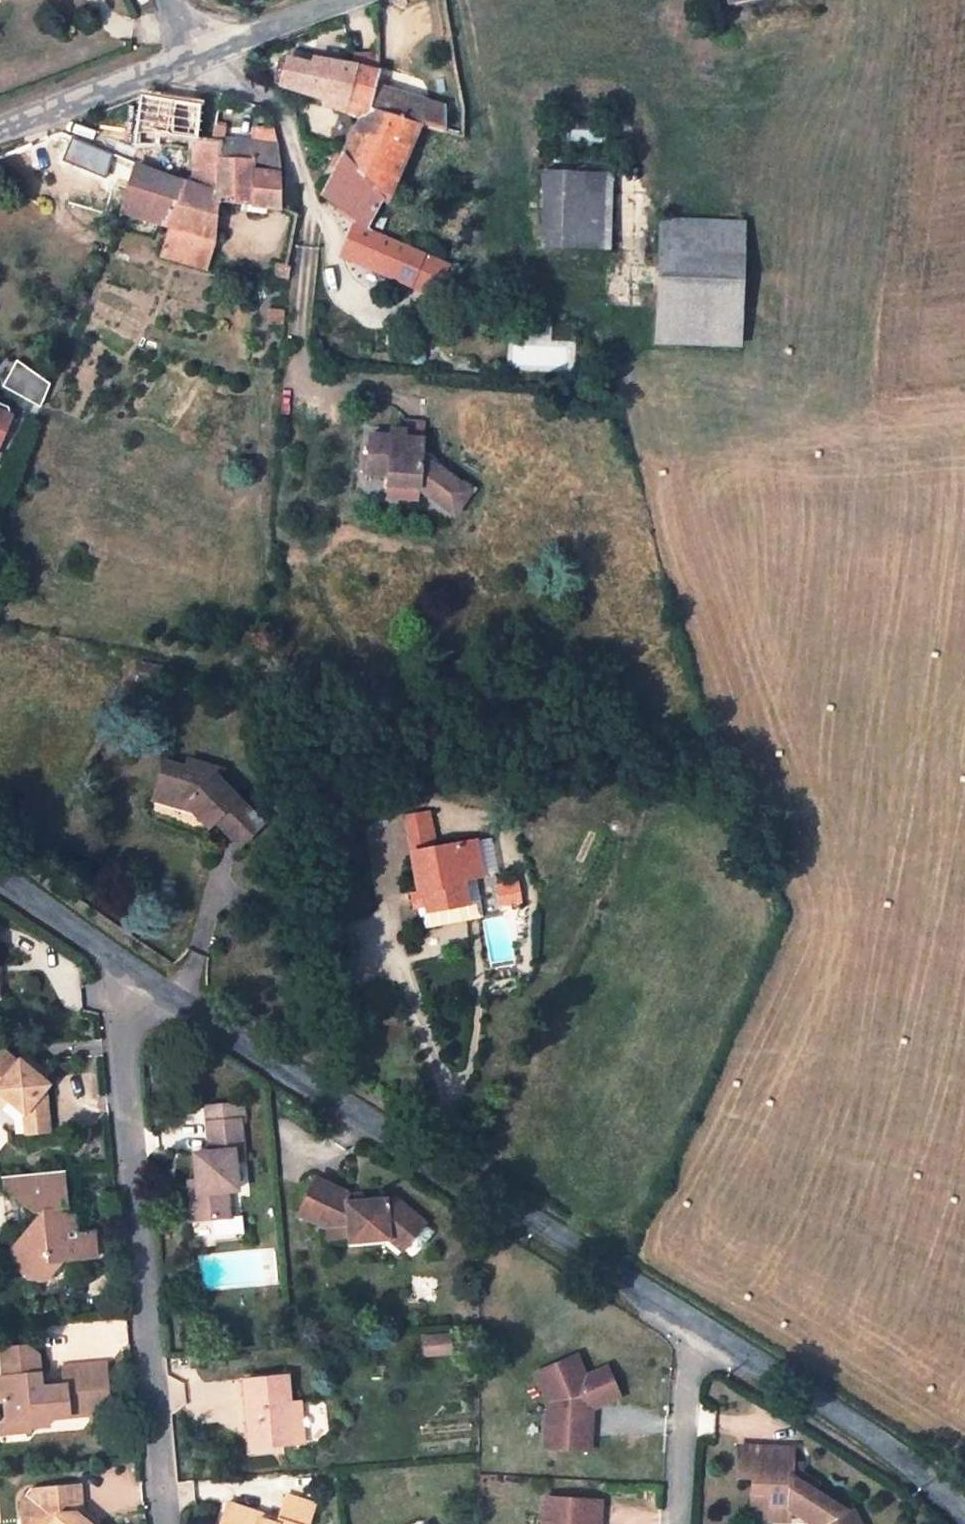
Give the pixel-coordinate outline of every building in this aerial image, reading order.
[(340,111),(358,119),(363,108),(346,103),(355,65),(292,54),(289,60),(285,59),(283,65),(279,85),(323,99),(323,107),(340,111)] [(272,82),(279,85),(283,65),(276,63),(272,82)] [(420,124),(427,103),(375,87),(380,71),(377,71),(355,65),(346,103),(363,108),(420,124)] [(202,105),(141,96),(134,131),(135,147),(157,148),(156,135),(172,135),(195,138),(202,105)] [(447,109),(427,103),(420,124),(419,127),(441,133),(447,109)] [(387,203),(419,127),(420,124),(363,108),(358,119),(342,153),(341,155),(382,199),(387,203)] [(607,121),(545,119),(545,140),(606,141),(607,121)] [(223,126),(212,126),(210,139),(220,140),(222,140),(223,126)] [(276,142),(272,129),(262,129),(262,134),(255,133),(253,141),(222,140),(220,140),(218,158),(252,159),(253,162),(278,168),(276,142)] [(172,148),(172,135),(156,135),(157,148),(172,148)] [(210,139),(195,138),(192,148),(192,186),(217,193),(218,169),(218,158),(220,140),(210,139)] [(382,199),(341,155),(329,181),(322,195),(358,220),(354,227),(355,231),(364,264),(440,299),(455,268),(367,227),(382,199)] [(543,155),(543,172),(569,173),(570,155),(543,155)] [(252,159),(218,158),(218,169),(217,193),(192,186),(181,182),(163,226),(168,227),(160,255),(208,270),(216,240),(217,202),(250,206),(281,211),(280,174),(253,172),(253,162),(252,159)] [(163,226),(181,182),(172,179),(137,165),(123,213),(159,225),(163,226)] [(612,174),(569,173),(543,172),(541,247),(609,249),(612,174)] [(380,229),(385,217),(379,215),(374,227),(380,229)] [(658,217),(653,345),(741,348),(745,221),(658,217)] [(355,231),(344,255),(364,264),(355,231)] [(290,267),(287,266),(276,264),(275,279),(289,281),(290,267)] [(286,324),(287,311),(269,309),(267,323),(286,324)] [(17,362),(4,387),(40,407),(54,383),(17,362)] [(13,418),(0,412),(0,447),(13,418)] [(390,431),(390,439),(404,440),(405,433),(390,431)] [(390,439),(367,437),(364,474),(386,476),(386,487),(418,489),(453,515),(469,492),(421,460),(423,441),(404,440),(390,439)] [(386,487),(386,476),(364,474),(364,485),(386,487)] [(418,489),(386,487),(385,500),(417,503),(418,489)] [(215,775),(221,769),(188,760),(185,767),(163,761),(153,800),(191,809),(208,828),(214,822),(238,846),(261,823),(215,775)] [(429,812),(404,816),(411,852),(436,848),(429,812)] [(491,838),(476,841),(482,875),(496,872),(491,838)] [(411,852),(419,893),(422,892),(425,909),(426,912),(466,904),(461,879),(473,876),(482,875),(476,841),(436,848),(411,852)] [(426,912),(425,909),(422,910),(426,928),(481,916),(473,876),(461,879),(466,904),(426,912)] [(509,883),(499,885),(503,904),(513,902),(509,883)] [(499,885),(490,887),(494,906),(503,904),(499,885)] [(422,892),(419,893),(411,894),(414,911),(422,910),(425,909),(422,892)] [(39,1065),(23,1052),(16,1059),(1,1047),(0,1049),(0,1091),(7,1098),(24,1112),(26,1134),(48,1131),(45,1103),(37,1096),(44,1088),(48,1082),(42,1078),(43,1078),(34,1071),(39,1065)] [(34,1071),(43,1078),(48,1072),(39,1065),(34,1071)] [(37,1096),(45,1103),(44,1088),(37,1096)] [(206,1108),(207,1123),(239,1121),(237,1105),(206,1108)] [(239,1121),(207,1123),(209,1154),(193,1154),(195,1179),(197,1194),(191,1194),(193,1220),(229,1217),(226,1190),(238,1189),(235,1161),(243,1160),(239,1121)] [(64,1170),(0,1176),(0,1177),(3,1194),(23,1200),(42,1207),(36,1215),(24,1229),(10,1248),(11,1259),(36,1280),(47,1279),(53,1271),(53,1260),(96,1258),(95,1246),(94,1239),(94,1230),(77,1231),(75,1205),(67,1205),(64,1170)] [(423,1225),(425,1223),(396,1199),(347,1204),(346,1192),(315,1179),(298,1214),(325,1226),(349,1225),(350,1242),(352,1242),(371,1241),(371,1229),(390,1228),(408,1243),(410,1241),(416,1247),(422,1246),(430,1236),(430,1230),(423,1225)] [(349,1225),(325,1226),(327,1244),(350,1242),(349,1225)] [(371,1229),(371,1241),(388,1240),(402,1251),(408,1243),(390,1228),(371,1229)] [(4,1405),(6,1422),(30,1420),(31,1428),(49,1426),(48,1421),(90,1417),(109,1397),(106,1364),(62,1368),(64,1391),(42,1392),(38,1354),(26,1345),(0,1348),(2,1378),(0,1378),(0,1400),(4,1405)] [(559,1424),(557,1453),(591,1455),(593,1425),(584,1424),(584,1417),(594,1413),(621,1401),(609,1372),(587,1381),(578,1360),(537,1378),(550,1407),(549,1423),(559,1424)] [(250,1446),(292,1443),(289,1404),(287,1376),(244,1379),(250,1446)] [(292,1443),(302,1443),(299,1403),(289,1404),(292,1443)] [(593,1425),(594,1413),(584,1417),(584,1424),(593,1425)] [(30,1420),(6,1422),(7,1436),(31,1434),(31,1428),(30,1420)] [(549,1423),(547,1452),(557,1453),(559,1424),(549,1423)] [(738,1472),(753,1473),(752,1489),(766,1490),(765,1504),(788,1506),(815,1523),(816,1523),(861,1523),(850,1504),(844,1507),(813,1488),(792,1474),(793,1461),(794,1446),(740,1442),(738,1472)] [(793,1461),(792,1474),(813,1488),(818,1481),(800,1470),(800,1461),(793,1461)] [(21,1503),(23,1516),(30,1516),(30,1523),(91,1523),(83,1517),(80,1486),(33,1489),(21,1503)] [(752,1489),(751,1503),(765,1504),(766,1490),(752,1489)] [(316,1505),(289,1495),(281,1520),(293,1523),(310,1523),(316,1505)] [(603,1501),(547,1497),(546,1523),(602,1523),(603,1501)] [(281,1520),(278,1519),(277,1523),(258,1517),(260,1513),(227,1501),(221,1521),(230,1523),(293,1523),(281,1520)] [(765,1504),(764,1516),(787,1518),(788,1506),(765,1504)] [(278,1519),(260,1513),(258,1517),(277,1523),(278,1519)]
